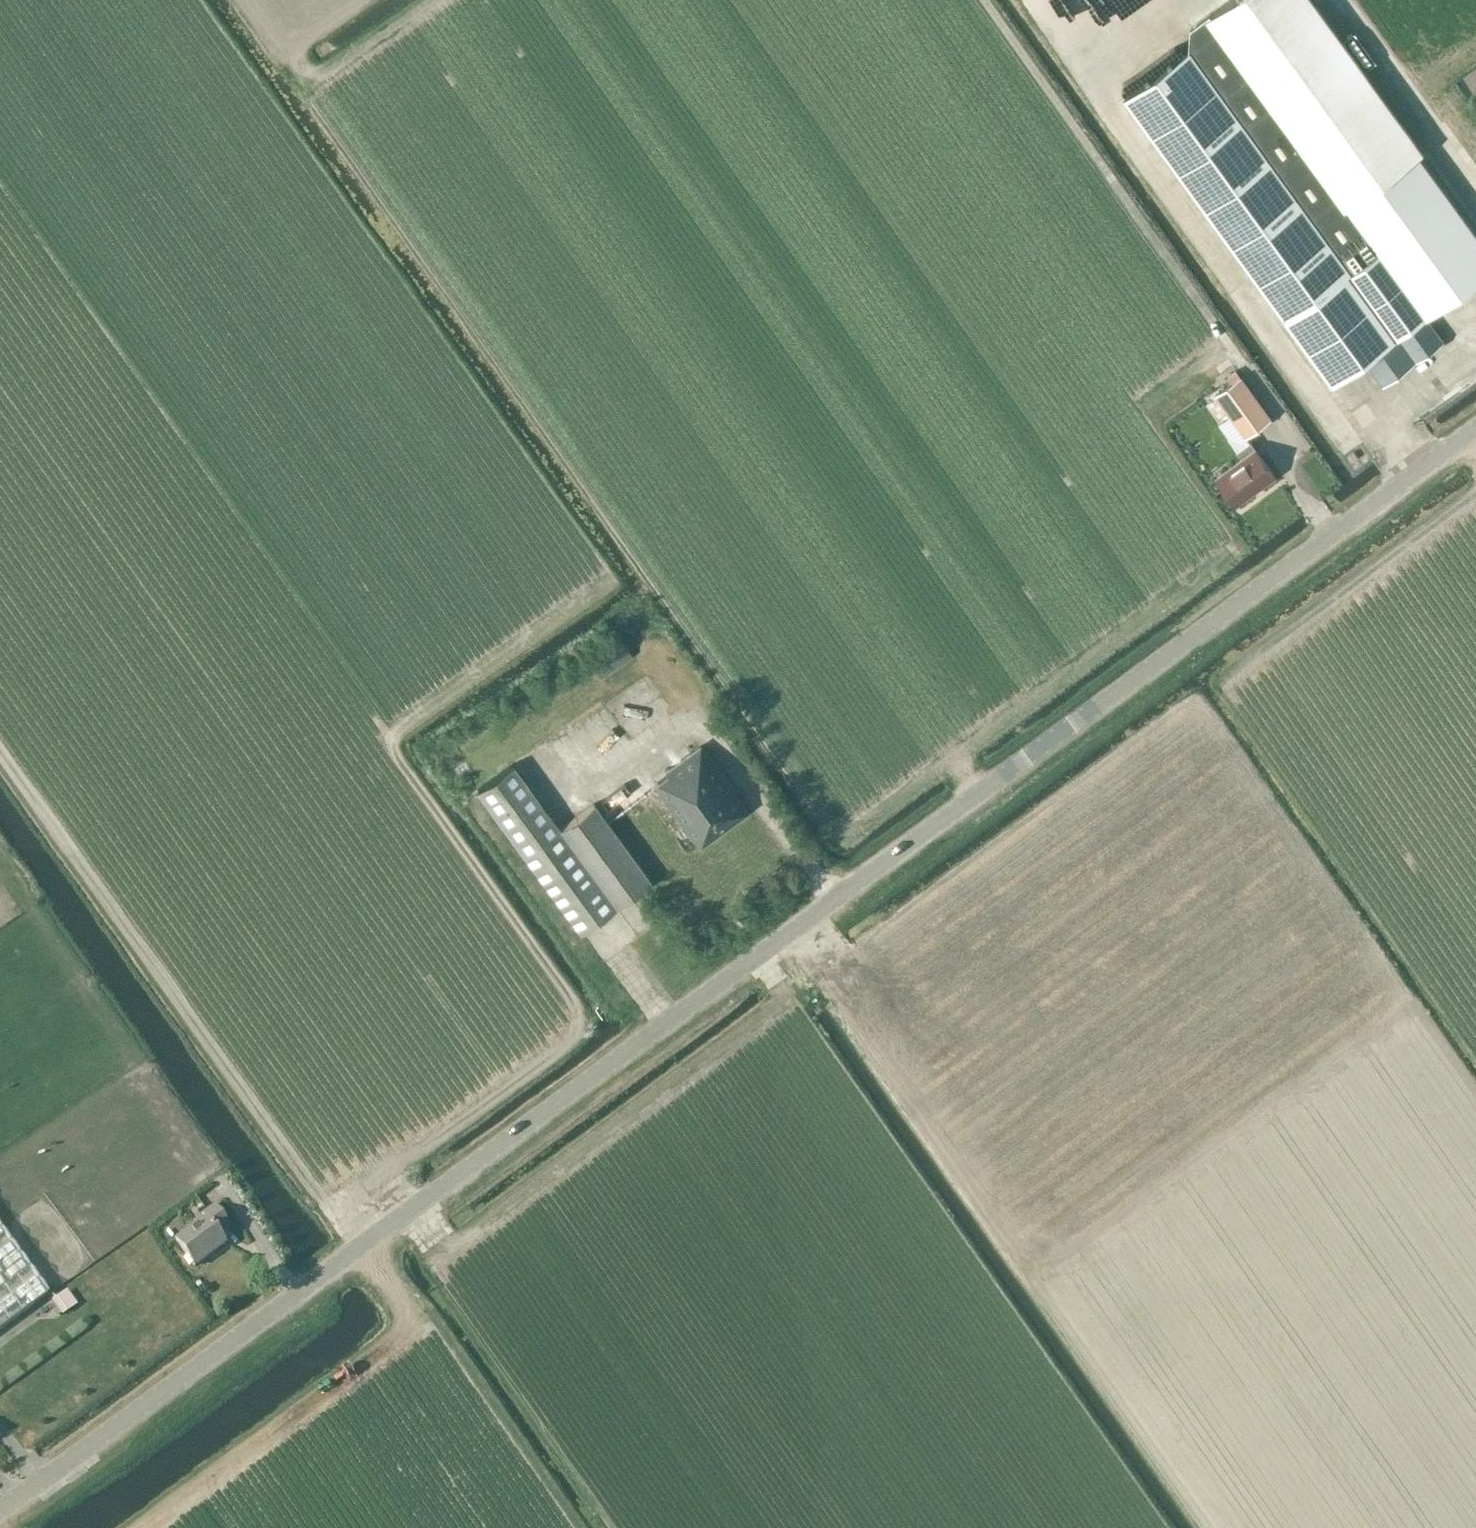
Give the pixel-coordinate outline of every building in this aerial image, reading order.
[(1285,318),(1333,383),(1366,361),(1383,385),(1444,341),(1427,316),(1475,280),(1475,231),(1423,157),(1429,153),(1373,71),(1386,62),(1365,31),(1351,40),(1324,0),(1235,0),(1201,24),(1199,46),(1133,92),(1262,287),(1285,318)] [(1236,370),(1228,376),(1232,381),(1216,394),(1231,415),(1246,436),(1271,418),(1240,375),(1236,370)] [(1242,457),(1216,475),(1236,503),(1274,475),(1249,440),(1246,436),(1231,415),(1218,424),(1237,450),(1242,457)] [(655,782),(654,784),(698,845),(748,809),(700,745),(665,770),(668,773),(655,782)] [(651,880),(595,802),(560,827),(514,763),(476,790),(581,932),(651,880)] [(1218,1015),(1220,1005),(1203,1003),(1202,1013),(1218,1015)] [(219,1234),(228,1227),(214,1205),(201,1214),(204,1219),(176,1239),(195,1266),(227,1244),(219,1234)] [(50,1293),(0,1226),(0,1330),(50,1293)] [(66,1290),(56,1297),(67,1312),(76,1304),(66,1290)]
